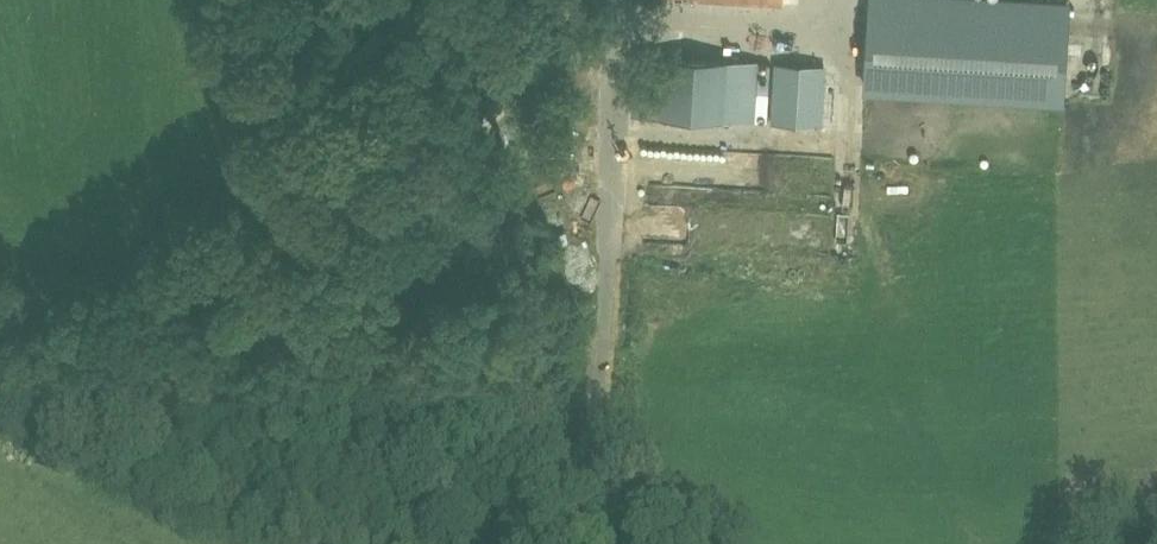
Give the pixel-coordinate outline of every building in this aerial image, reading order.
[(1071,98),(1077,0),(873,0),(868,88),(1071,98)] [(754,121),(758,61),(635,53),(631,113),(754,121)] [(771,122),(823,125),(827,66),(774,63),(771,122)]
